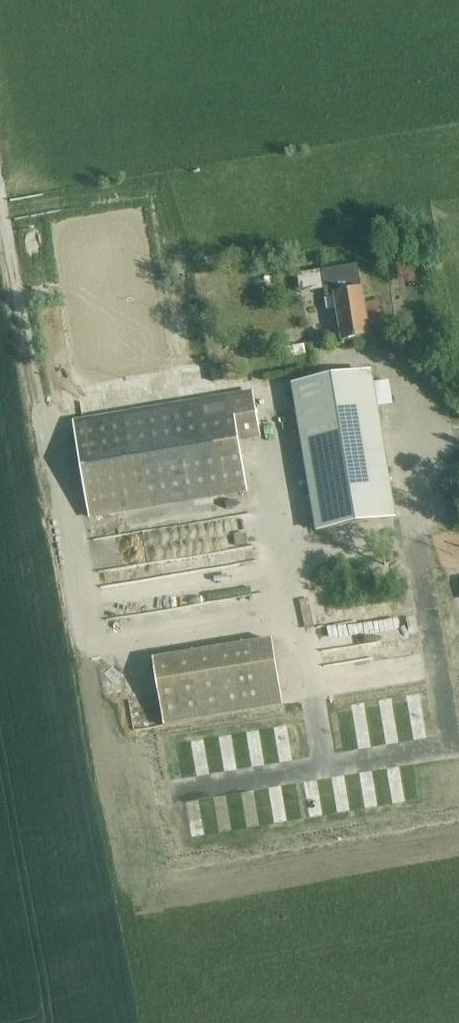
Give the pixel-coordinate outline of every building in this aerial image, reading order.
[(343,343),(371,339),(369,328),(381,326),(377,305),(364,307),(358,266),(323,272),(326,297),(335,296),(343,343)] [(191,348),(178,349),(179,374),(192,373),(191,348)] [(318,530),(395,517),(372,374),(294,386),(318,530)] [(254,391),(73,422),(89,521),(248,494),(240,443),(262,440),(254,391)] [(90,406),(79,408),(81,419),(92,417),(90,406)] [(137,590),(185,589),(184,563),(141,564),(141,580),(137,580),(137,590)] [(164,727),(283,708),(273,641),(153,660),(164,727)] [(124,665),(110,669),(113,681),(127,678),(124,665)] [(107,695),(122,692),(120,680),(105,683),(107,695)]
